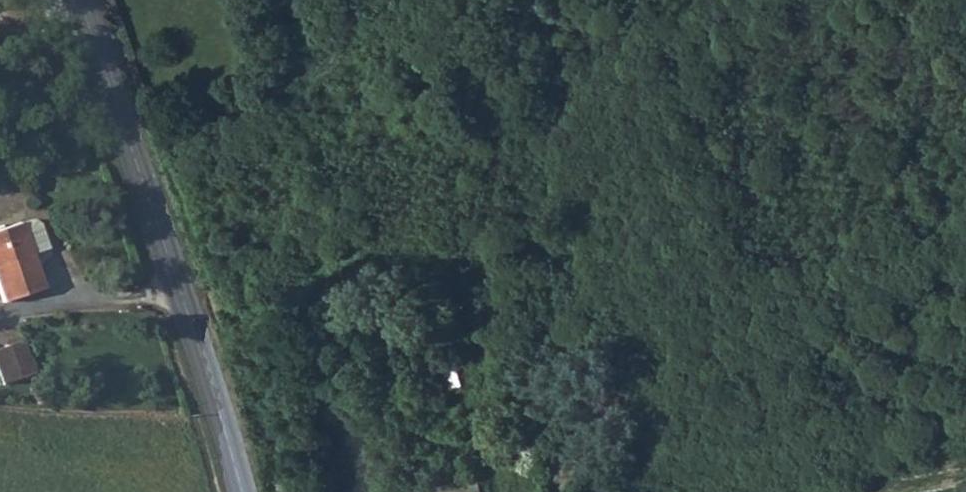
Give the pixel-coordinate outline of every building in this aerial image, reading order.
[(32,218),(20,222),(31,254),(48,248),(39,223),(32,218)] [(20,222),(0,229),(0,292),(3,300),(3,302),(43,289),(31,254),(20,222)] [(8,344),(16,367),(30,362),(22,339),(8,344)] [(8,344),(0,347),(0,382),(1,384),(34,373),(30,362),(16,367),(8,344)]
